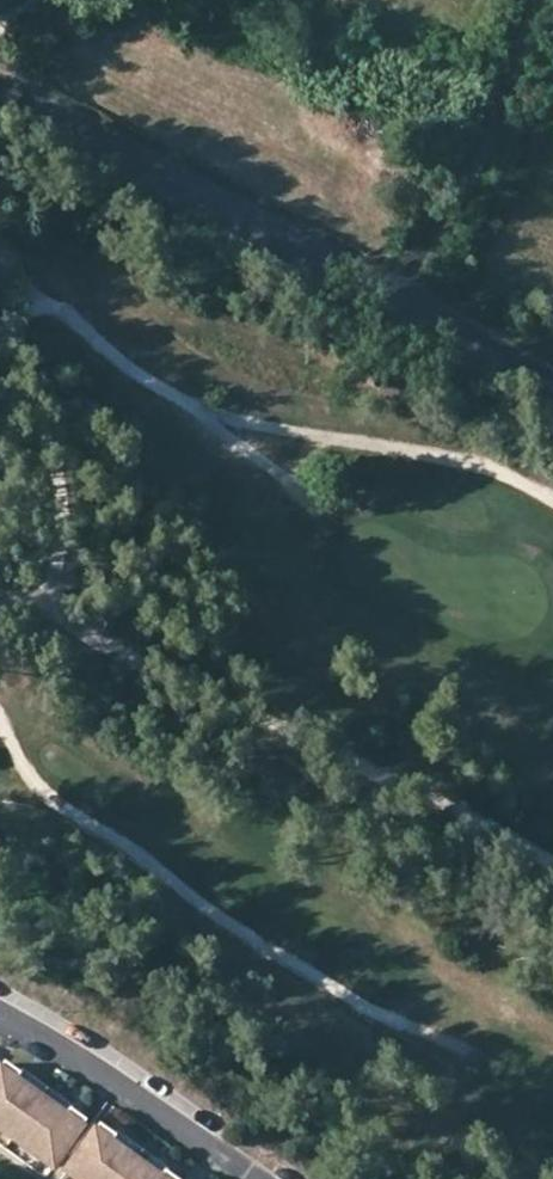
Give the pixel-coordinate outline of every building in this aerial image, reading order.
[(41,1096),(15,1078),(20,1071),(5,1061),(0,1067),(0,1128),(13,1137),(41,1096)] [(21,1068),(20,1071),(15,1078),(41,1096),(48,1086),(21,1068)] [(48,1086),(41,1096),(65,1112),(69,1106),(71,1103),(48,1086)] [(65,1112),(41,1096),(13,1137),(54,1165),(86,1118),(69,1106),(65,1112)] [(135,1159),(109,1141),(114,1134),(98,1123),(65,1171),(77,1178),(121,1178),(135,1159)] [(117,1129),(114,1134),(109,1141),(135,1159),(143,1148),(117,1129)] [(143,1148),(135,1159),(158,1175),(162,1169),(166,1163),(143,1148)] [(135,1159),(121,1178),(177,1178),(162,1169),(158,1175),(135,1159)]
